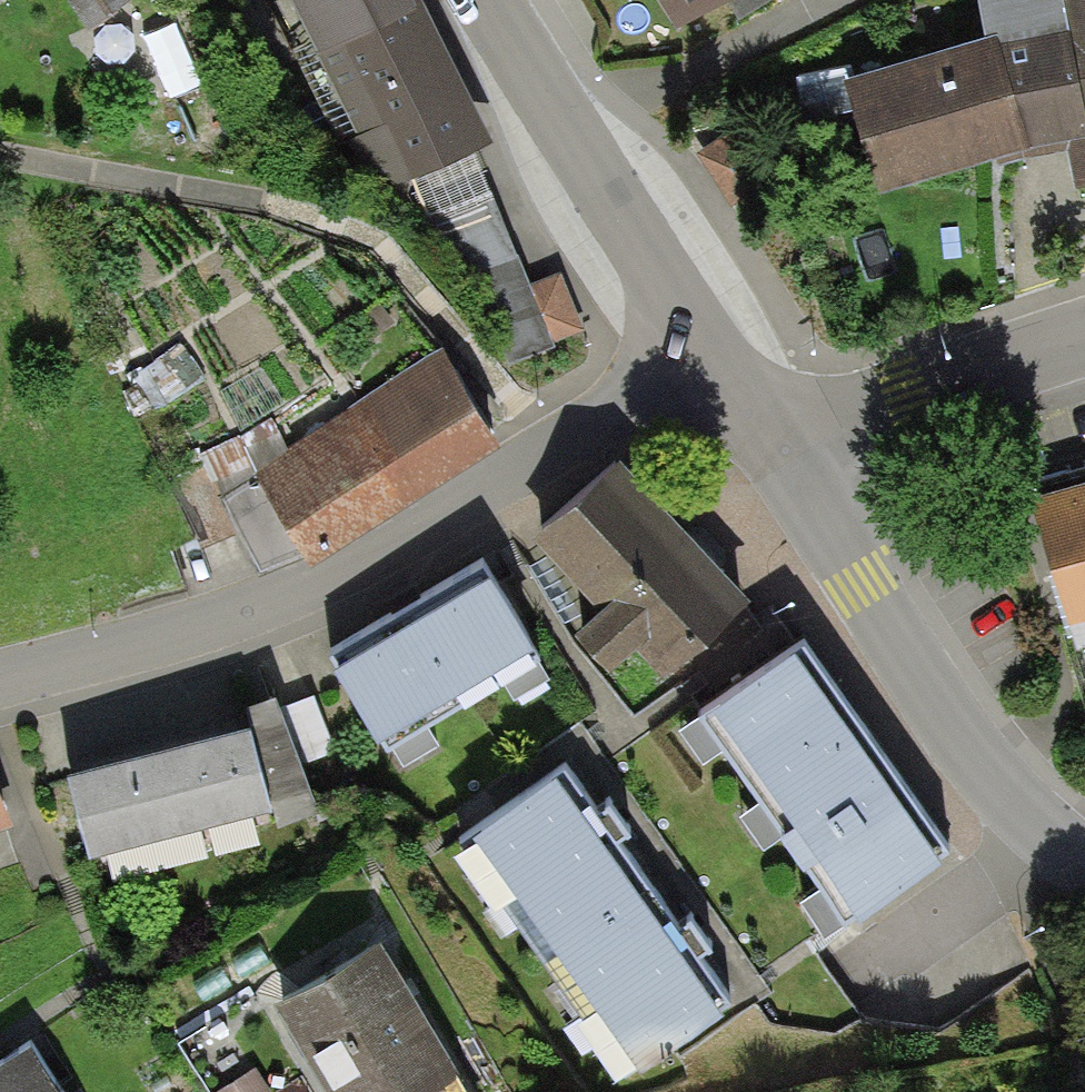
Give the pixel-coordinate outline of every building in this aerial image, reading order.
[(89,30),(132,1),(132,0),(69,0),(89,30)] [(426,11),(421,0),(291,0),(321,62),(426,11)] [(676,36),(734,0),(654,0),(676,36)] [(983,42),(843,88),(877,198),(1065,143),(1077,193),(1084,192),(1084,0),(977,0),(983,42)] [(426,11),(321,62),(357,139),(351,142),(377,198),(490,145),(426,11)] [(473,271),(514,256),(492,195),(431,217),(454,278),(473,271)] [(514,256),(473,271),(511,367),(555,350),(553,344),(583,332),(548,243),(514,256)] [(504,416),(448,333),(256,461),(312,545),(504,416)] [(750,572),(620,429),(530,511),(596,583),(574,603),(610,642),(632,622),(661,653),(750,572)] [(1033,504),(1078,663),(1084,661),(1084,490),(1033,504)] [(534,614),(489,538),(331,631),(376,706),(374,708),(387,730),(541,638),(529,617),(534,614)] [(799,614),(796,609),(711,668),(716,676),(698,688),(700,691),(678,707),(702,741),(723,727),(761,780),(739,795),(763,830),(784,815),(820,867),(801,881),(821,909),(951,819),(805,610),(799,614)] [(246,685),(249,694),(273,787),(279,818),(322,799),(306,755),(284,697),(275,673),(246,685)] [(314,686),(284,697),(306,755),(336,744),(314,686)] [(249,694),(66,741),(90,834),(273,787),(249,694)] [(541,935),(651,862),(619,815),(630,808),(609,777),(597,785),(567,741),(562,744),(558,739),(474,795),(478,802),(460,815),(541,935)] [(12,806),(0,773),(0,810),(12,806)] [(651,862),(541,935),(623,1053),(733,976),(701,931),(713,923),(692,893),(679,902),(651,862)] [(380,917),(273,980),(339,1091),(398,1091),(461,1055),(380,917)] [(32,1023),(0,1043),(0,1091),(76,1091),(32,1023)]
